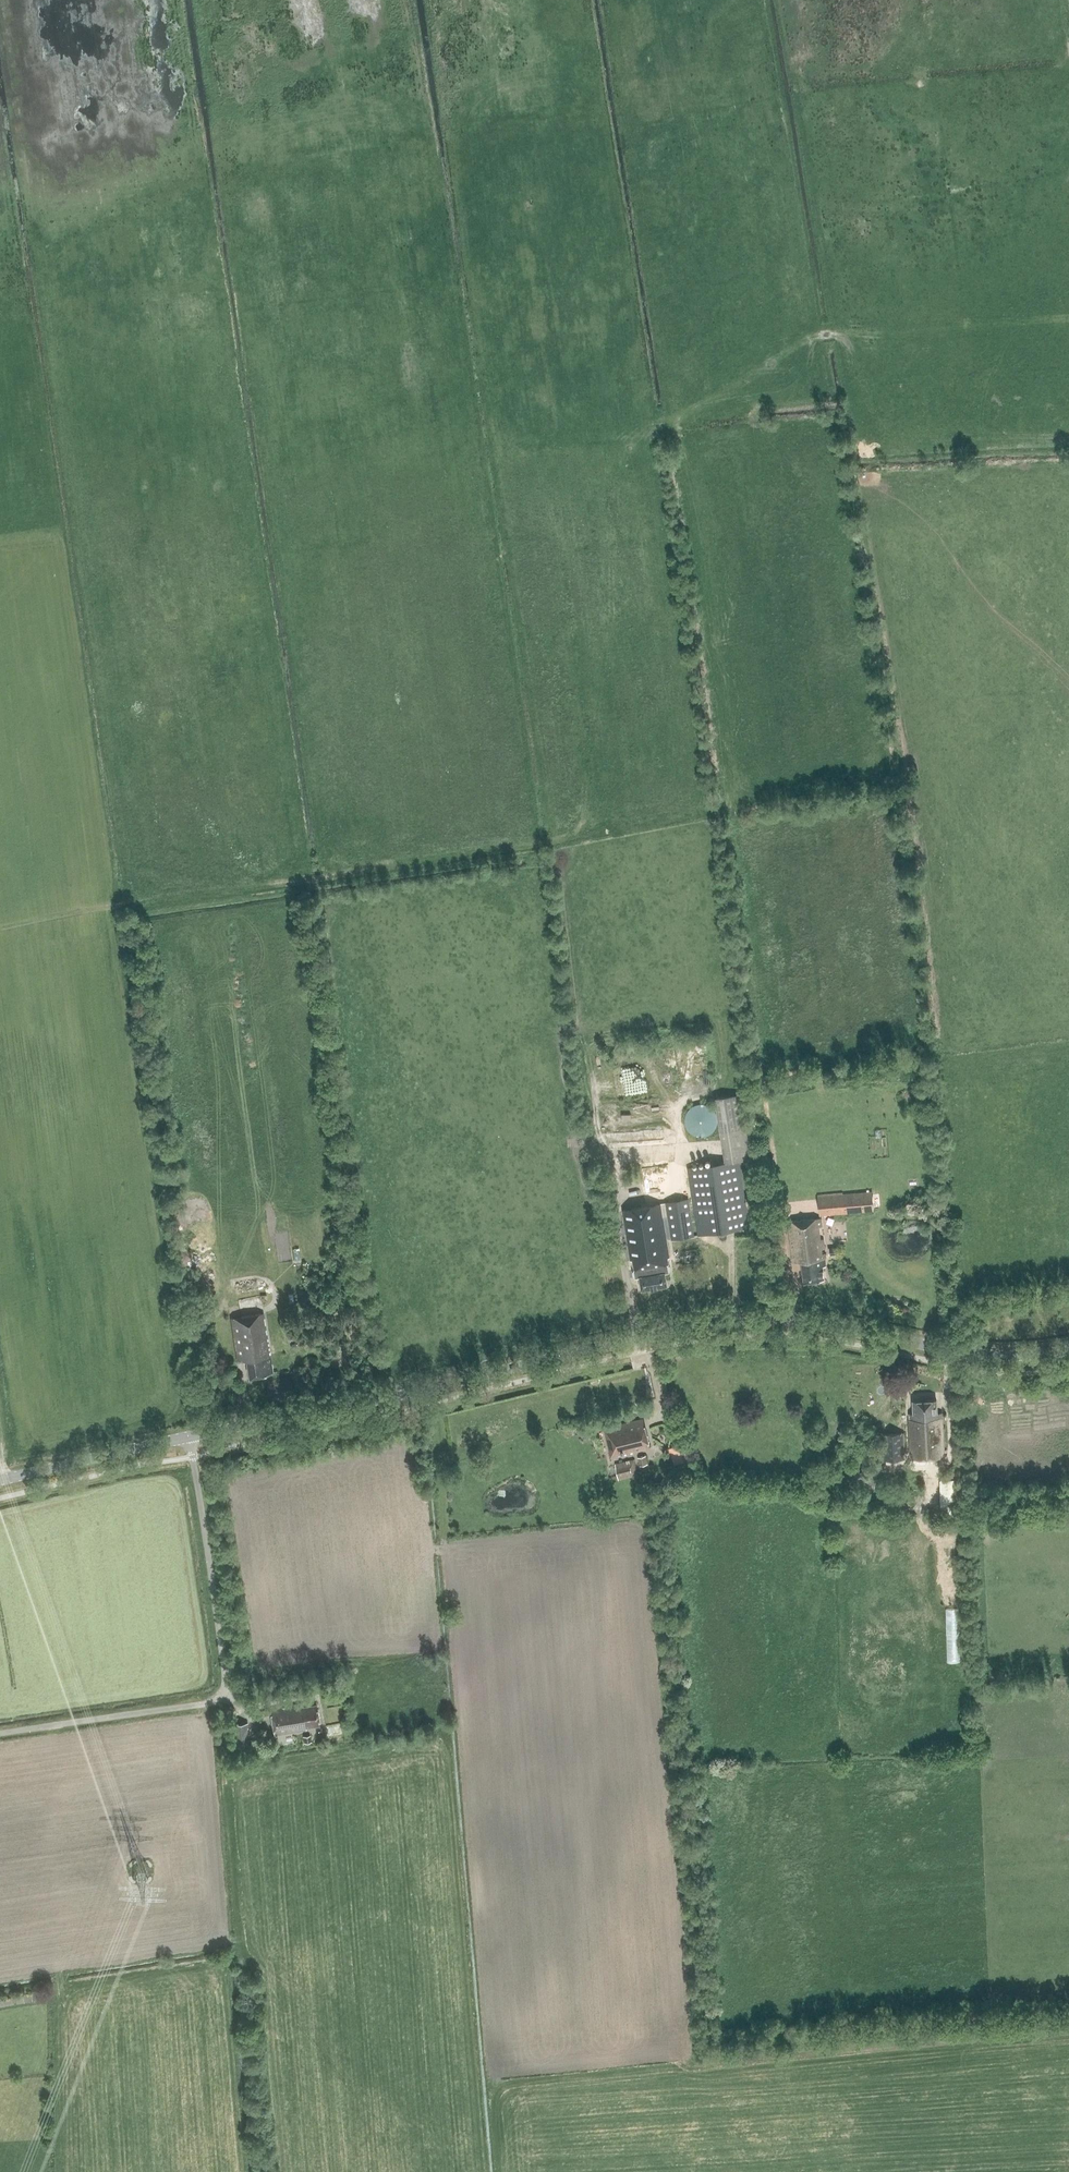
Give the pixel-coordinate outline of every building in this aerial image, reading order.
[(688,1088),(718,1086),(717,1079),(688,1081),(688,1088)] [(748,1126),(743,1094),(714,1098),(724,1162),(740,1160),(740,1161),(752,1159),(747,1126),(748,1126)] [(684,1118),(684,1120),(684,1122),(685,1125),(685,1127),(686,1129),(688,1131),(690,1132),(691,1134),(693,1135),(696,1136),(698,1136),(700,1136),(702,1136),(705,1136),(707,1135),(709,1134),(711,1132),(712,1131),(714,1129),(715,1127),(716,1125),(716,1122),(716,1120),(716,1118),(716,1116),(715,1113),(714,1111),(712,1109),(711,1108),(709,1106),(707,1105),(705,1104),(702,1104),(700,1104),(698,1104),(696,1104),(693,1105),(691,1106),(690,1108),(688,1109),(686,1111),(685,1113),(685,1116),(684,1118)] [(724,1163),(687,1168),(693,1209),(698,1235),(750,1227),(740,1161),(740,1160),(724,1163)] [(874,1211),(873,1192),(817,1196),(818,1215),(874,1211)] [(666,1203),(623,1210),(631,1261),(633,1261),(634,1270),(632,1272),(633,1275),(635,1277),(635,1278),(640,1278),(642,1290),(667,1286),(665,1274),(669,1273),(669,1271),(671,1270),(670,1266),(669,1265),(668,1259),(669,1259),(666,1238),(671,1237),(672,1240),(694,1237),(689,1200),(666,1203)] [(821,1227),(821,1219),(789,1223),(793,1263),(802,1262),(804,1282),(824,1280),(823,1267),(826,1267),(824,1253),(823,1253),(822,1249),(824,1249),(823,1239),(821,1239),(819,1227),(821,1227)] [(838,1255),(837,1247),(828,1248),(829,1256),(838,1255)] [(182,1292),(191,1290),(190,1280),(180,1281),(182,1292)] [(192,1309),(207,1306),(205,1296),(190,1299),(192,1309)] [(249,1378),(273,1374),(264,1314),(231,1319),(238,1362),(246,1361),(249,1378)] [(937,1413),(937,1399),(912,1400),(913,1413),(908,1413),(909,1419),(908,1419),(909,1453),(905,1453),(904,1433),(882,1434),(883,1459),(944,1457),(942,1413),(937,1413)] [(637,1451),(650,1448),(643,1418),(603,1427),(610,1458),(637,1452),(637,1451)] [(646,1464),(644,1456),(636,1457),(638,1466),(646,1464)] [(632,1459),(612,1464),(616,1480),(636,1475),(632,1459)] [(688,1460),(680,1462),(683,1473),(685,1473),(688,1482),(693,1480),(690,1471),(692,1471),(688,1460)] [(960,1516),(959,1478),(939,1479),(940,1516),(960,1516)] [(327,1688),(326,1682),(314,1684),(315,1690),(327,1688)] [(301,1703),(270,1708),(274,1733),(274,1735),(306,1730),(306,1727),(319,1725),(316,1705),(302,1707),(301,1703)] [(247,1728),(249,1728),(248,1722),(237,1723),(233,1724),(233,1733),(235,1747),(250,1746),(249,1734),(248,1734),(247,1728)]
